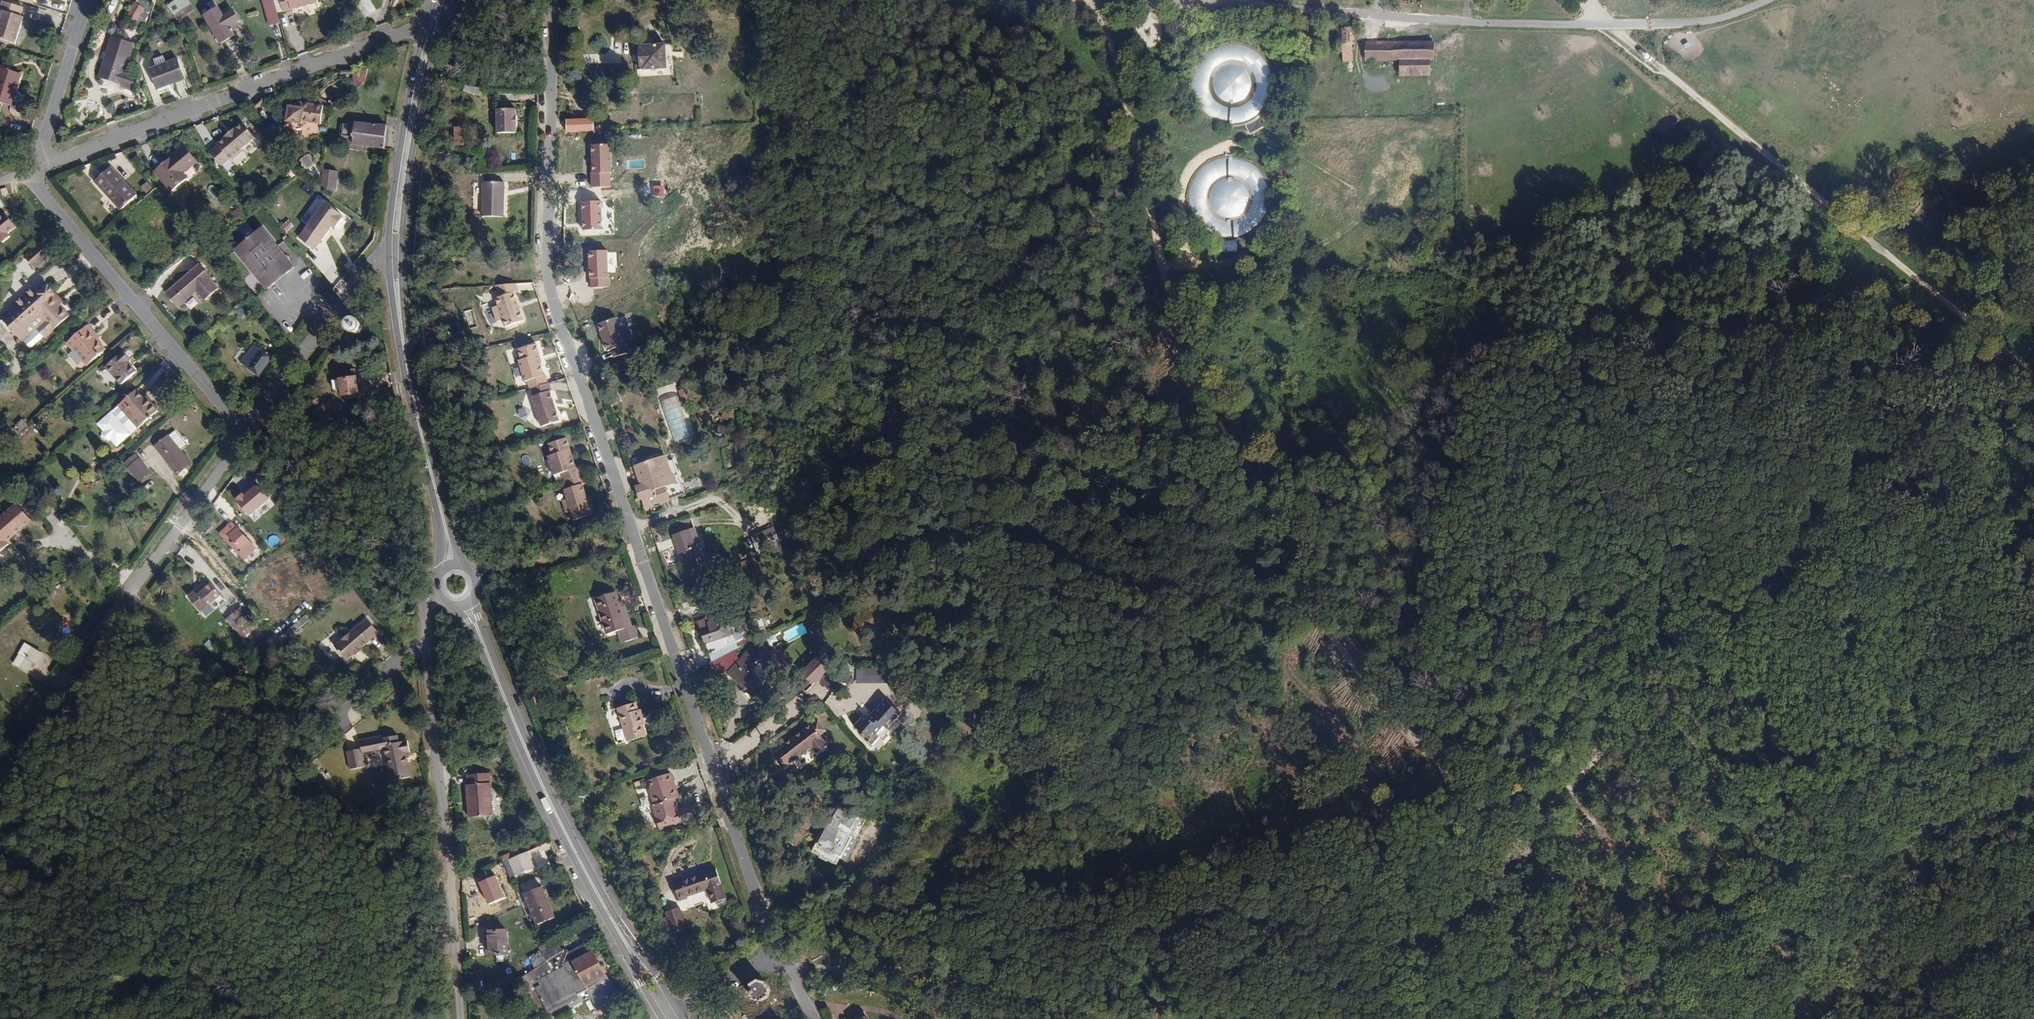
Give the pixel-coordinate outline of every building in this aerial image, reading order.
[(146,0),(145,0),(134,0),(127,18),(142,23),(146,10),(143,9),(146,0)] [(189,0),(171,0),(168,3),(177,15),(192,4),(189,0)] [(205,12),(216,6),(213,0),(212,0),(202,6),(205,12)] [(276,22),(273,14),(268,0),(250,0),(263,28),(276,22)] [(273,14),(279,12),(274,0),(268,0),(273,14)] [(310,0),(274,0),(279,12),(310,0)] [(0,36),(19,42),(28,16),(25,16),(28,7),(8,1),(5,10),(8,11),(0,36)] [(236,24),(226,4),(216,9),(219,16),(209,20),(219,45),(235,37),(230,26),(236,24)] [(1351,55),(1350,28),(1334,28),(1333,64),(1347,64),(1347,55),(1351,55)] [(115,34),(110,52),(130,58),(136,41),(115,34)] [(666,68),(666,41),(641,41),(640,67),(666,68)] [(1361,44),(1360,62),(1402,62),(1402,76),(1431,76),(1431,62),(1435,62),(1435,43),(1361,44)] [(1246,50),(1241,47),(1238,47),(1235,46),(1231,46),(1224,46),(1218,47),(1215,47),(1208,50),(1205,52),(1200,55),(1193,63),(1189,69),(1188,72),(1185,81),(1185,91),(1186,98),(1188,105),(1189,108),(1193,113),(1195,116),(1200,121),(1208,126),(1214,129),(1217,130),(1224,131),(1227,131),(1234,131),(1240,129),(1245,139),(1262,131),(1256,121),(1262,114),(1267,105),(1269,99),(1270,95),(1271,89),(1270,85),(1270,82),(1269,75),(1266,69),(1262,63),(1258,58),(1253,54),(1246,50)] [(130,58),(110,52),(102,76),(137,87),(141,74),(127,69),(130,58)] [(186,74),(178,56),(151,66),(157,86),(186,74)] [(352,83),(357,89),(365,82),(370,69),(367,66),(352,73),(340,73),(341,83),(352,83)] [(26,73),(6,67),(0,85),(0,102),(15,107),(26,73)] [(486,89),(464,83),(462,90),(485,97),(486,89)] [(324,126),(327,109),(300,105),(300,111),(293,110),(291,124),(305,126),(305,124),(324,126)] [(498,132),(515,132),(516,126),(517,126),(517,116),(516,116),(516,109),(498,109),(498,132)] [(590,112),(565,112),(564,123),(590,123),(590,112)] [(384,147),(388,125),(358,119),(353,141),(384,147)] [(212,157),(221,167),(255,139),(240,122),(217,141),(220,149),(212,157)] [(461,144),(462,123),(452,123),(452,144),(461,144)] [(1143,146),(1147,143),(1146,138),(1141,136),(1137,139),(1138,144),(1143,146)] [(184,173),(197,161),(182,146),(156,173),(176,192),(189,179),(184,173)] [(299,159),(306,171),(316,165),(309,153),(299,159)] [(1147,162),(1146,156),(1140,154),(1136,159),(1137,165),(1142,167),(1147,162)] [(132,203),(147,190),(122,160),(106,173),(116,186),(118,186),(132,203)] [(1266,214),(1267,211),(1267,208),(1267,204),(1267,198),(1264,188),(1260,179),(1255,174),(1250,169),(1241,164),(1235,162),(1225,161),(1218,161),(1209,164),(1202,167),(1194,173),(1190,179),(1186,184),(1185,187),(1183,193),(1182,200),(1182,207),(1183,213),(1185,220),(1188,226),(1194,234),(1199,238),(1202,240),(1205,242),(1214,246),(1214,258),(1232,258),(1233,246),(1237,245),(1244,242),(1252,237),(1257,232),(1261,227),(1264,221),(1266,214)] [(325,169),(323,189),(338,190),(340,169),(325,169)] [(503,213),(503,178),(481,177),(481,213),(503,213)] [(314,250),(321,241),(322,242),(333,227),(336,229),(344,219),(341,217),(342,216),(326,204),(299,238),(314,250)] [(3,214),(0,216),(0,243),(3,246),(11,240),(6,235),(14,228),(3,214)] [(281,224),(286,232),(294,227),(289,220),(281,224)] [(295,266),(264,227),(235,247),(267,288),(295,266)] [(43,257),(62,245),(53,232),(35,245),(43,257)] [(227,286),(207,261),(171,289),(184,304),(203,289),(212,298),(227,286)] [(47,326),(48,328),(74,309),(63,294),(66,292),(55,278),(47,284),(42,277),(6,303),(7,304),(14,314),(24,328),(33,321),(40,317),(47,326)] [(512,294),(510,286),(491,287),(494,298),(490,299),(492,307),(487,308),(492,324),(497,322),(499,329),(517,323),(508,295),(512,294)] [(11,317),(14,314),(7,304),(4,306),(3,306),(3,309),(4,308),(11,317)] [(465,311),(468,328),(477,326),(473,310),(465,311)] [(602,322),(611,349),(615,348),(627,344),(634,342),(625,315),(602,322)] [(47,326),(40,317),(33,321),(40,331),(47,326)] [(106,343),(89,319),(69,333),(78,346),(85,342),(93,352),(106,343)] [(359,331),(359,328),(359,327),(359,325),(357,322),(356,321),(354,320),(351,320),(348,320),(346,321),(345,322),(344,325),(343,329),(344,332),(346,334),(348,335),(352,336),(355,335),(358,333),(359,331)] [(522,346),(528,357),(542,353),(535,334),(520,340),(522,346)] [(249,363),(264,346),(259,342),(244,359),(249,363)] [(128,356),(132,353),(125,344),(105,359),(121,379),(137,367),(128,356)] [(615,348),(617,356),(630,353),(627,344),(615,348)] [(275,356),(264,346),(249,363),(260,374),(275,356)] [(527,379),(549,373),(544,352),(542,353),(528,357),(522,346),(517,348),(519,357),(527,379)] [(358,397),(354,377),(337,380),(340,396),(346,396),(347,398),(358,397)] [(669,386),(675,401),(676,401),(679,395),(674,384),(669,386)] [(155,407),(148,398),(145,399),(135,386),(114,401),(127,417),(131,414),(137,421),(155,407)] [(535,394),(545,424),(570,417),(560,387),(535,394)] [(667,391),(650,399),(666,439),(684,431),(667,391)] [(18,435),(28,426),(22,419),(12,428),(18,435)] [(161,432),(173,446),(179,440),(168,426),(161,432)] [(728,435),(727,427),(719,427),(720,435),(728,435)] [(148,442),(156,453),(162,448),(168,456),(162,461),(169,470),(183,460),(173,446),(161,432),(148,442)] [(572,469),(569,470),(559,440),(542,445),(545,456),(541,458),(548,477),(555,475),(558,483),(559,483),(575,478),(572,469)] [(162,448),(156,453),(162,461),(168,456),(162,448)] [(633,482),(627,484),(632,497),(635,495),(637,503),(661,495),(657,483),(666,480),(656,451),(626,462),(633,482)] [(131,478),(142,470),(129,452),(118,460),(131,478)] [(666,480),(657,483),(661,495),(676,490),(664,456),(658,458),(666,480)] [(561,515),(565,513),(568,522),(585,517),(575,487),(578,486),(575,477),(575,478),(559,483),(561,491),(558,492),(561,501),(557,503),(561,515)] [(270,500),(258,484),(244,496),(240,493),(234,498),(249,517),(270,500)] [(6,544),(4,542),(30,522),(17,505),(0,518),(0,549),(6,544)] [(248,562),(260,551),(240,532),(230,541),(238,547),(235,551),(248,562)] [(676,568),(680,566),(688,563),(694,561),(686,544),(670,550),(676,568)] [(688,563),(680,566),(683,574),(692,571),(688,563)] [(213,586),(199,597),(196,594),(190,599),(203,614),(208,609),(222,598),(213,586)] [(615,620),(610,602),(607,593),(587,599),(603,648),(628,640),(620,618),(615,620)] [(690,619),(704,653),(731,639),(720,615),(728,610),(722,598),(717,600),(715,605),(708,606),(694,612),(695,616),(690,619)] [(614,600),(610,602),(615,620),(620,618),(614,600)] [(349,646),(358,639),(359,641),(365,635),(365,634),(373,627),(372,627),(382,618),(370,605),(337,633),(349,646)] [(233,634),(245,623),(230,606),(218,616),(233,634)] [(739,635),(728,610),(720,615),(731,639),(739,635)] [(26,663),(33,649),(16,639),(6,657),(19,666),(22,661),(26,663)] [(745,697),(756,685),(746,673),(750,667),(745,662),(752,655),(745,648),(720,674),(745,697)] [(813,685),(833,661),(822,651),(802,675),(813,685)] [(229,665),(235,674),(246,663),(241,655),(229,665)] [(856,669),(857,683),(887,683),(887,668),(856,669)] [(826,695),(830,688),(836,693),(845,681),(831,671),(818,689),(826,695)] [(785,678),(794,691),(801,683),(794,672),(785,678)] [(608,713),(615,732),(636,725),(631,713),(629,714),(626,707),(608,713)] [(848,737),(864,750),(862,753),(870,758),(877,750),(881,754),(886,748),(881,744),(897,725),(880,710),(864,729),(859,725),(848,737)] [(636,725),(615,732),(617,736),(619,735),(623,746),(636,741),(633,731),(637,729),(636,725)] [(358,744),(380,739),(379,729),(378,727),(354,732),(356,740),(358,744)] [(379,729),(380,739),(386,770),(405,766),(401,744),(405,744),(403,733),(395,734),(394,727),(379,729)] [(771,767),(782,778),(793,768),(794,769),(809,755),(815,760),(824,751),(818,746),(819,746),(815,741),(820,737),(812,728),(807,733),(806,732),(795,742),(797,744),(793,747),(792,745),(781,755),(782,756),(771,767)] [(360,757),(358,744),(356,740),(342,743),(346,760),(360,757)] [(643,780),(645,784),(660,778),(659,775),(643,780)] [(672,801),(664,777),(660,778),(645,784),(642,784),(647,798),(644,798),(648,809),(646,810),(650,822),(649,822),(653,834),(690,822),(686,810),(672,815),(668,803),(672,801)] [(467,792),(466,792),(467,827),(491,826),(489,790),(488,781),(466,782),(467,792)] [(856,881),(880,834),(829,809),(806,858),(856,881)] [(542,852),(534,856),(540,869),(548,865),(542,852)] [(527,869),(518,853),(500,863),(509,878),(527,869)] [(500,863),(494,867),(503,882),(509,878),(500,863)] [(722,906),(712,877),(669,891),(674,909),(684,907),(682,903),(703,896),(707,911),(722,906)] [(552,921),(538,888),(521,894),(534,927),(552,921)] [(681,937),(674,914),(660,919),(669,942),(681,937)] [(504,963),(502,937),(485,938),(486,964),(504,963)] [(543,963),(516,977),(539,1016),(584,991),(595,1011),(615,1000),(583,946),(564,956),(562,951),(560,952),(543,963)] [(557,947),(540,956),(543,963),(560,952),(557,947)] [(758,983),(749,988),(746,997),(752,1005),(760,1007),(768,1002),(770,994),(766,986),(758,983)]
